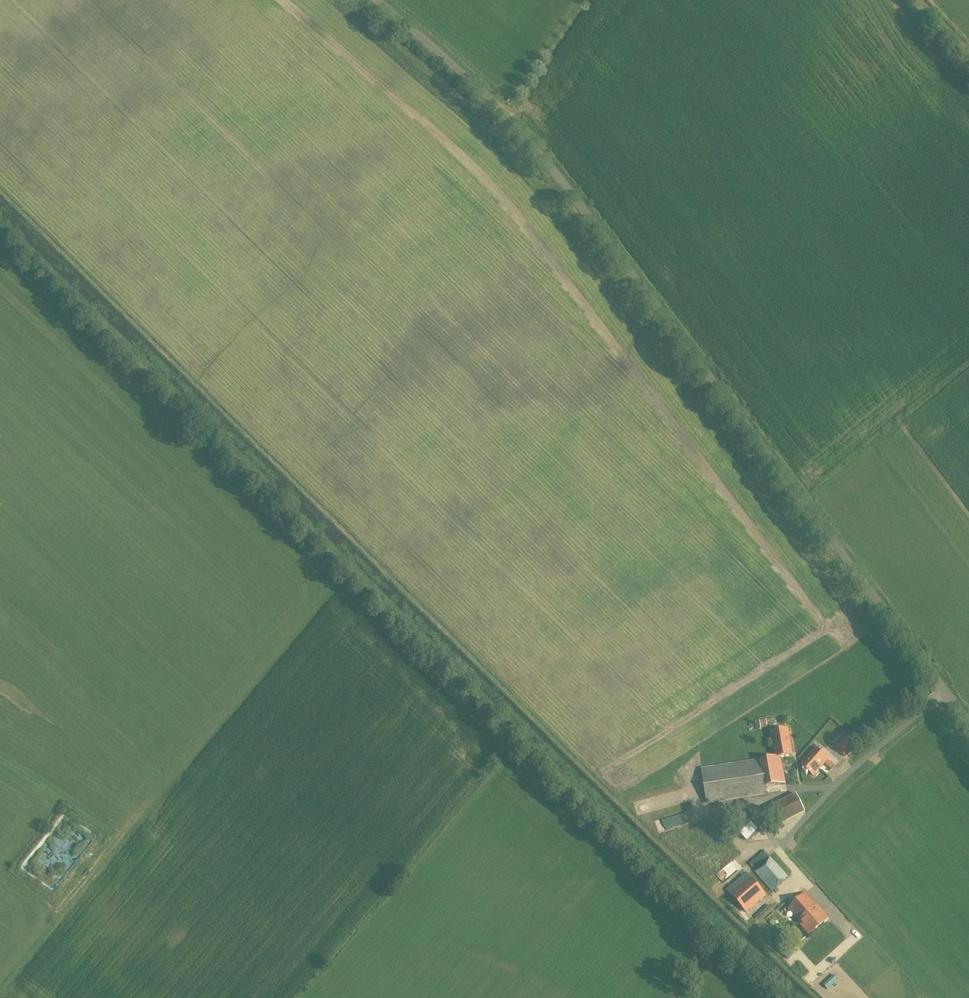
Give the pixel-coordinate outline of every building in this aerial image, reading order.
[(785,783),(781,757),(793,755),(789,729),(770,732),(775,758),(758,761),(758,759),(701,769),(707,803),(766,794),(765,787),(785,783)] [(846,757),(858,744),(849,736),(836,749),(846,757)] [(813,776),(828,759),(815,747),(800,764),(813,776)] [(774,828),(805,812),(796,793),(764,809),(774,828)] [(758,829),(733,805),(726,812),(726,813),(721,818),(729,826),(735,821),(738,824),(734,828),(746,840),(758,829)] [(773,891),(788,877),(770,857),(755,871),(773,891)] [(746,912),(766,895),(747,873),(727,890),(746,912)] [(800,921),(816,906),(805,893),(788,909),(799,920),(800,921)] [(800,921),(799,920),(798,922),(810,935),(829,918),(817,905),(816,906),(800,921)] [(788,946),(779,937),(774,941),(779,946),(777,947),(789,960),(793,956),(786,948),(788,946)]
